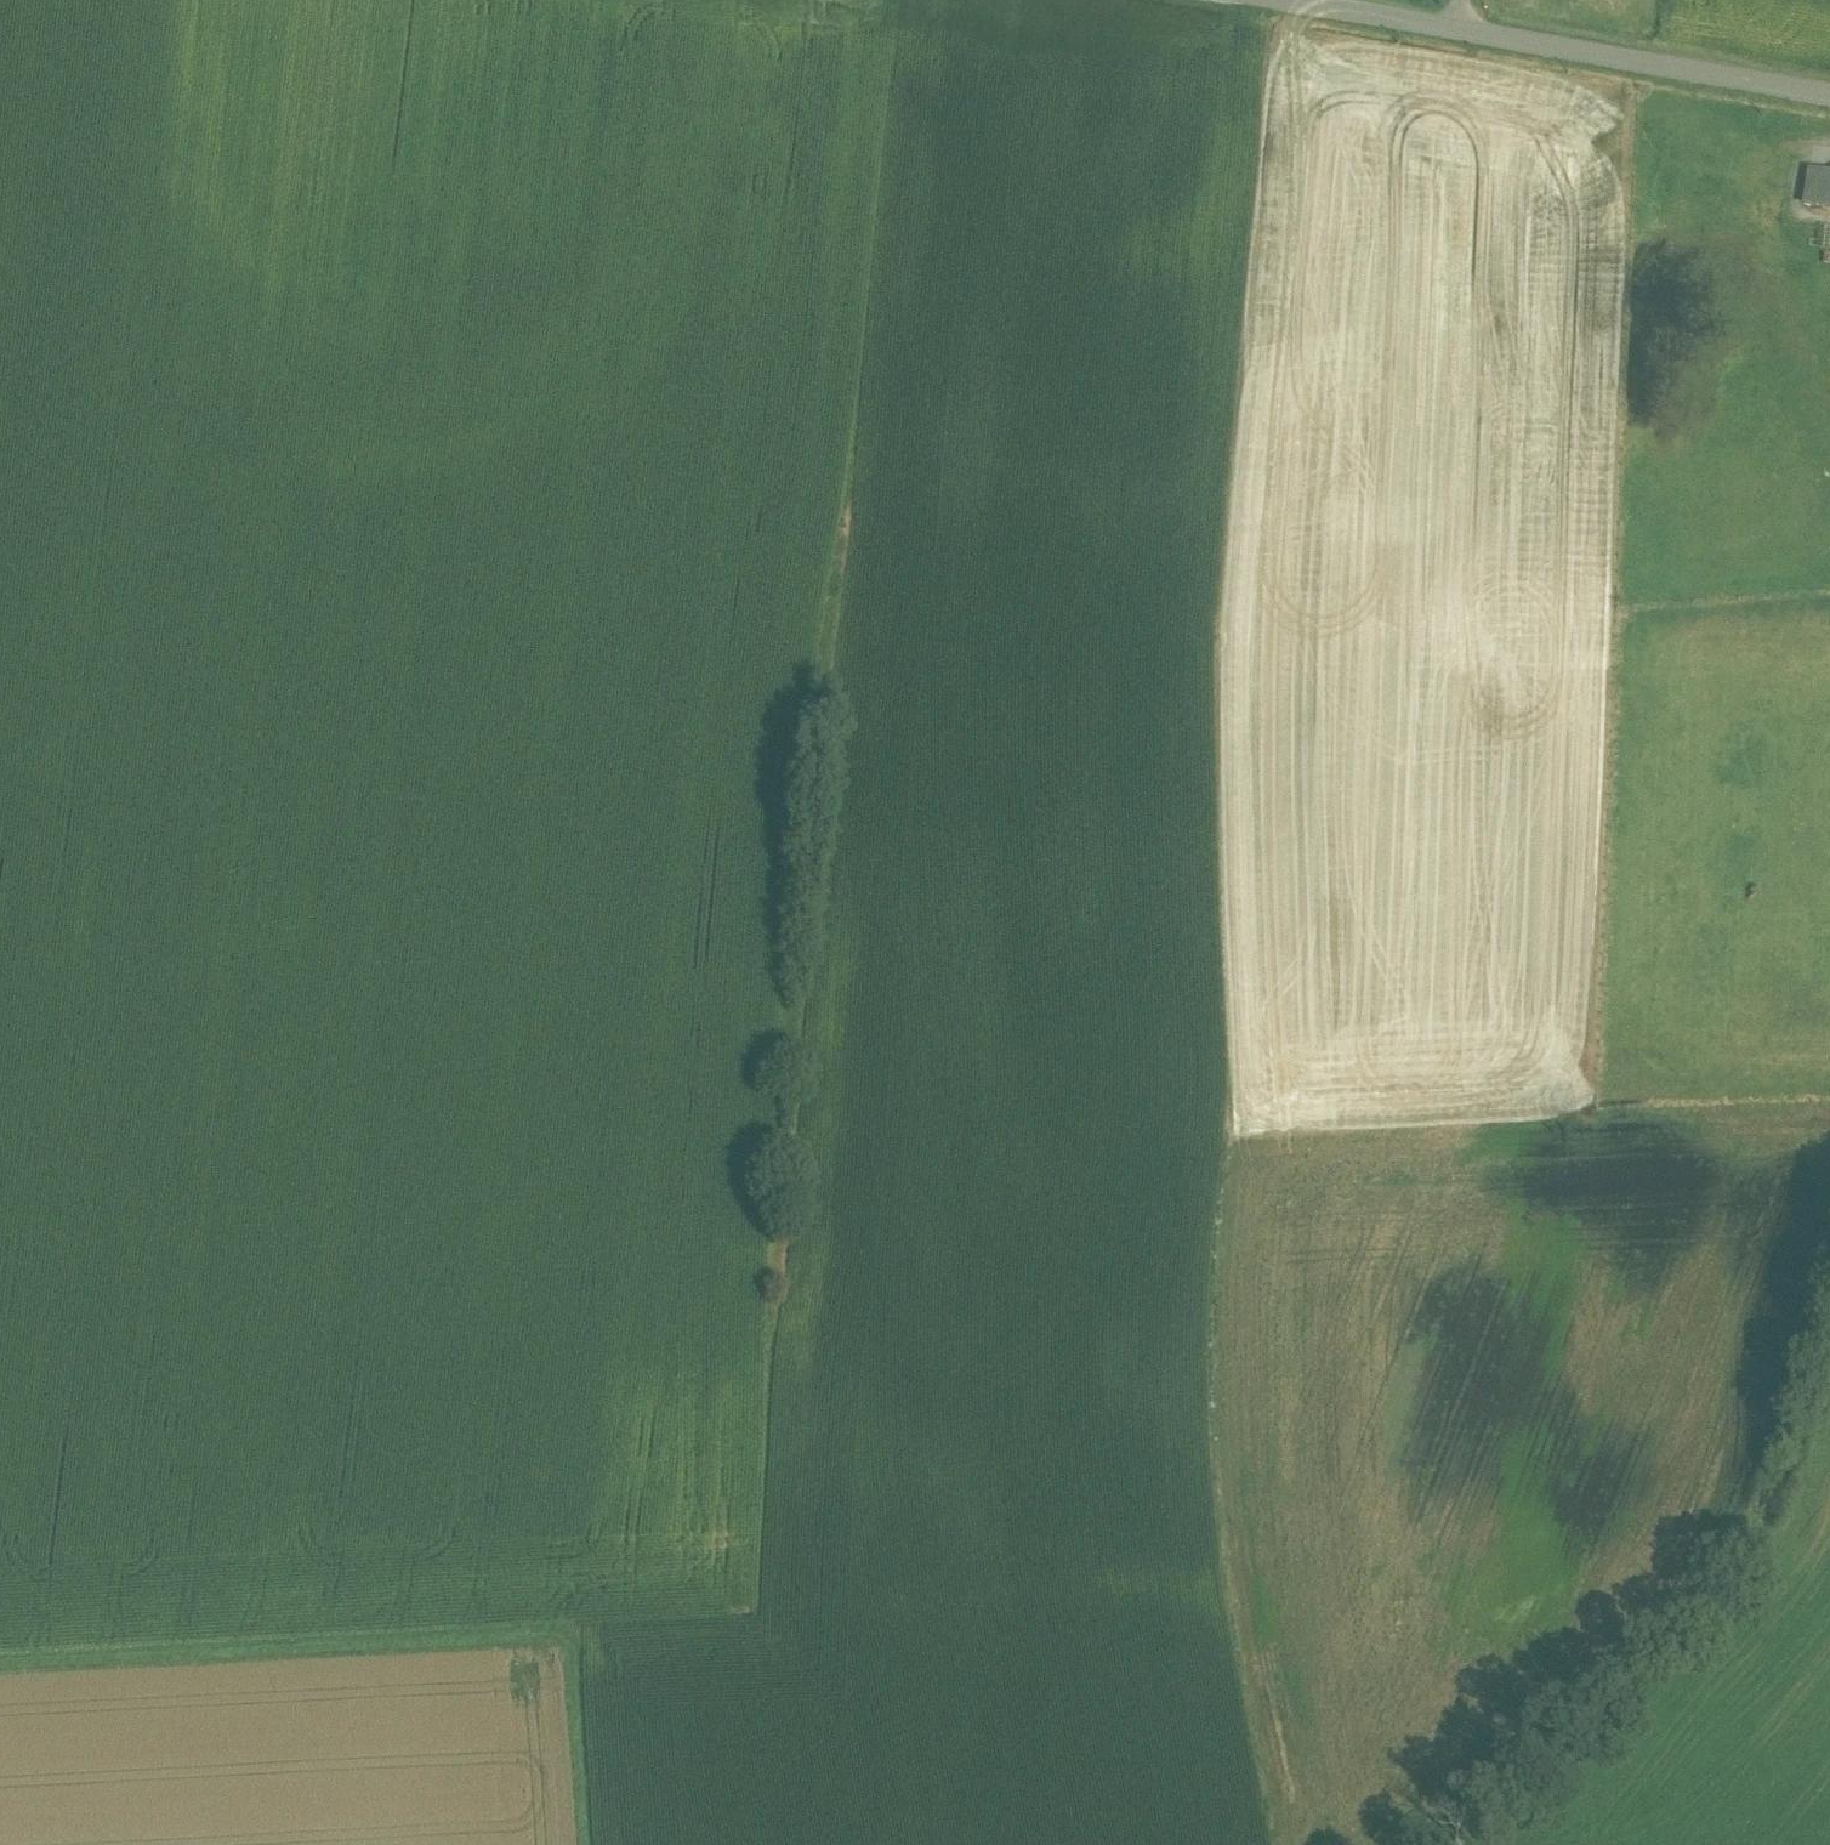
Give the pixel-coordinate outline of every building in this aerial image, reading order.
[(1800,138),(1786,192),(1829,204),(1829,147),(1800,138)]
